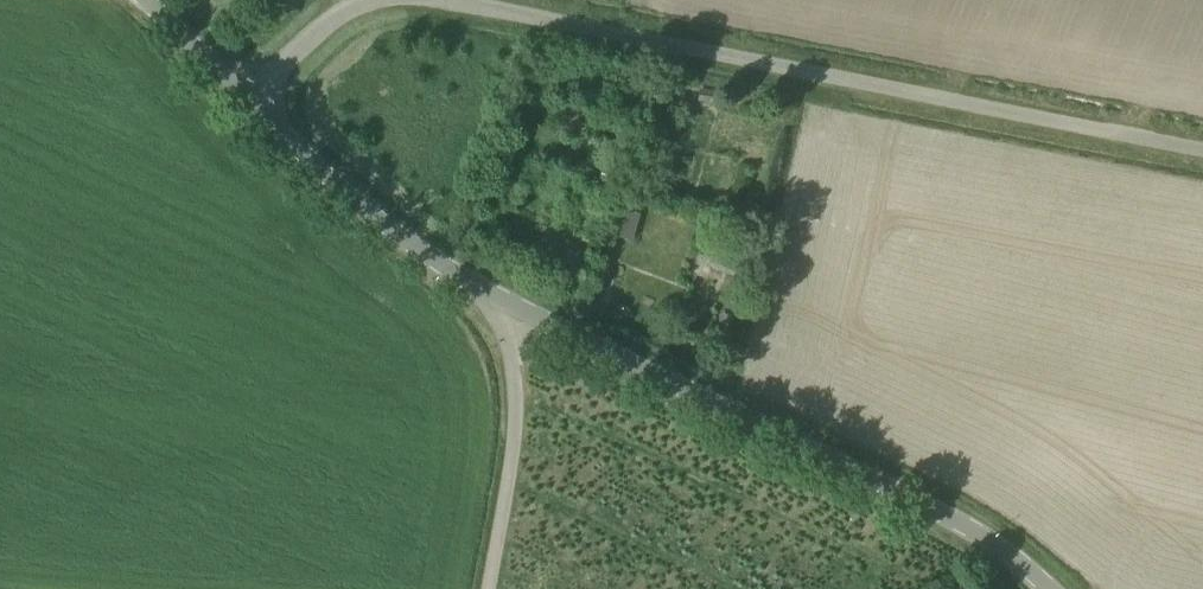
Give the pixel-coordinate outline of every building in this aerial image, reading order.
[(621,207),(614,233),(630,238),(638,212),(621,207)]
